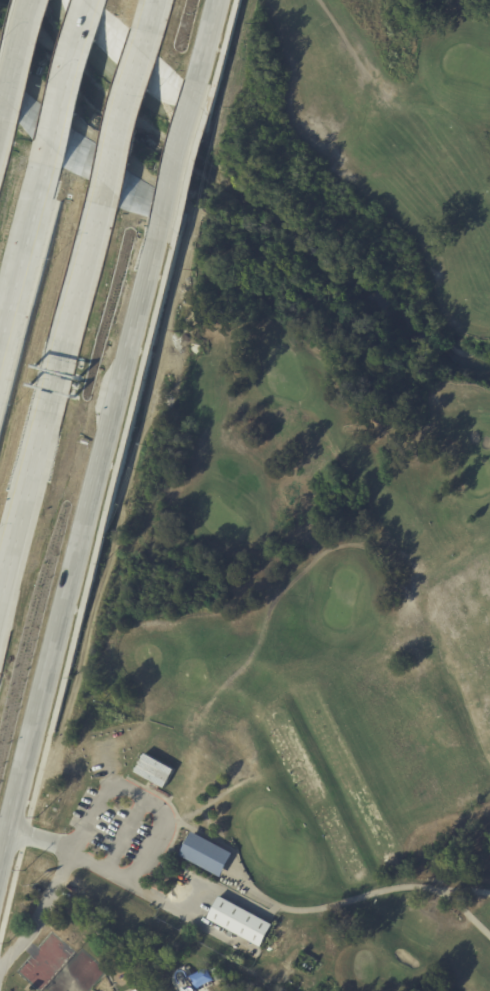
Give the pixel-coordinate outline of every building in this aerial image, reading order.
[(175,769),(164,788),(135,772),(146,753),(175,769)] [(192,830),(179,854),(220,876),(226,864),(233,852),(192,830)] [(271,923),(272,924),(260,947),(207,918),(219,895),(271,923)] [(199,987),(196,988),(189,976),(206,967),(213,980),(199,987)]
